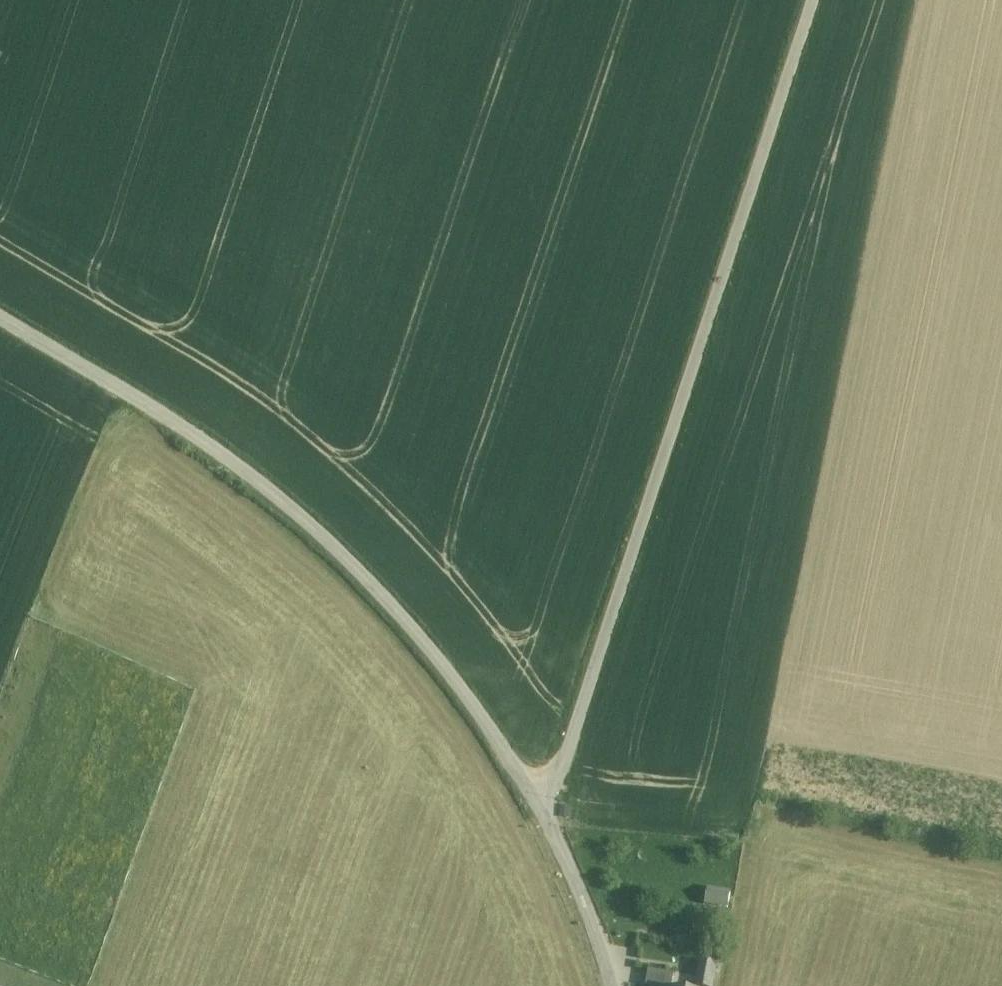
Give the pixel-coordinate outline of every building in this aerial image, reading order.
[(695,985),(712,985),(715,969),(700,965),(695,985)] [(670,975),(646,969),(643,984),(650,985),(668,985),(670,975)]
